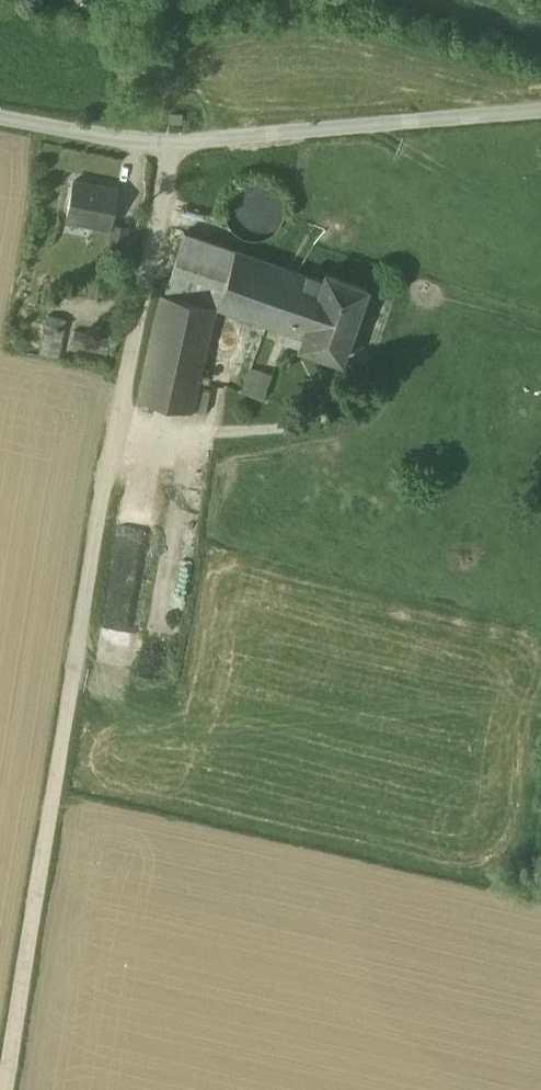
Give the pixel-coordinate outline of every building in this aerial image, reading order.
[(271,184),(260,180),(248,180),(238,185),(230,194),(226,205),(226,217),(231,227),(240,235),(251,239),(263,239),(273,234),(281,225),(285,214),(285,202),(280,192),(271,184)] [(118,190),(73,182),(65,221),(110,230),(118,190)] [(126,230),(113,227),(112,232),(109,249),(122,252),(126,230)] [(186,231),(164,293),(218,306),(237,248),(187,231),(186,231)] [(324,280),(237,248),(218,306),(303,337),(324,280)] [(327,271),(324,280),(303,337),(300,346),(341,361),(354,326),(358,327),(361,321),(357,319),(369,286),(327,271)] [(164,293),(160,292),(138,397),(193,410),(199,386),(218,306),(164,293)] [(45,323),(39,354),(58,358),(64,327),(45,323)] [(111,341),(74,332),(70,346),(107,355),(111,341)] [(274,374),(252,366),(243,391),(249,393),(265,399),(274,374)] [(212,390),(199,386),(193,410),(206,413),(212,390)] [(139,642),(163,510),(133,505),(127,538),(130,539),(127,553),(139,555),(137,566),(142,567),(136,601),(121,598),(114,637),(139,642)]
